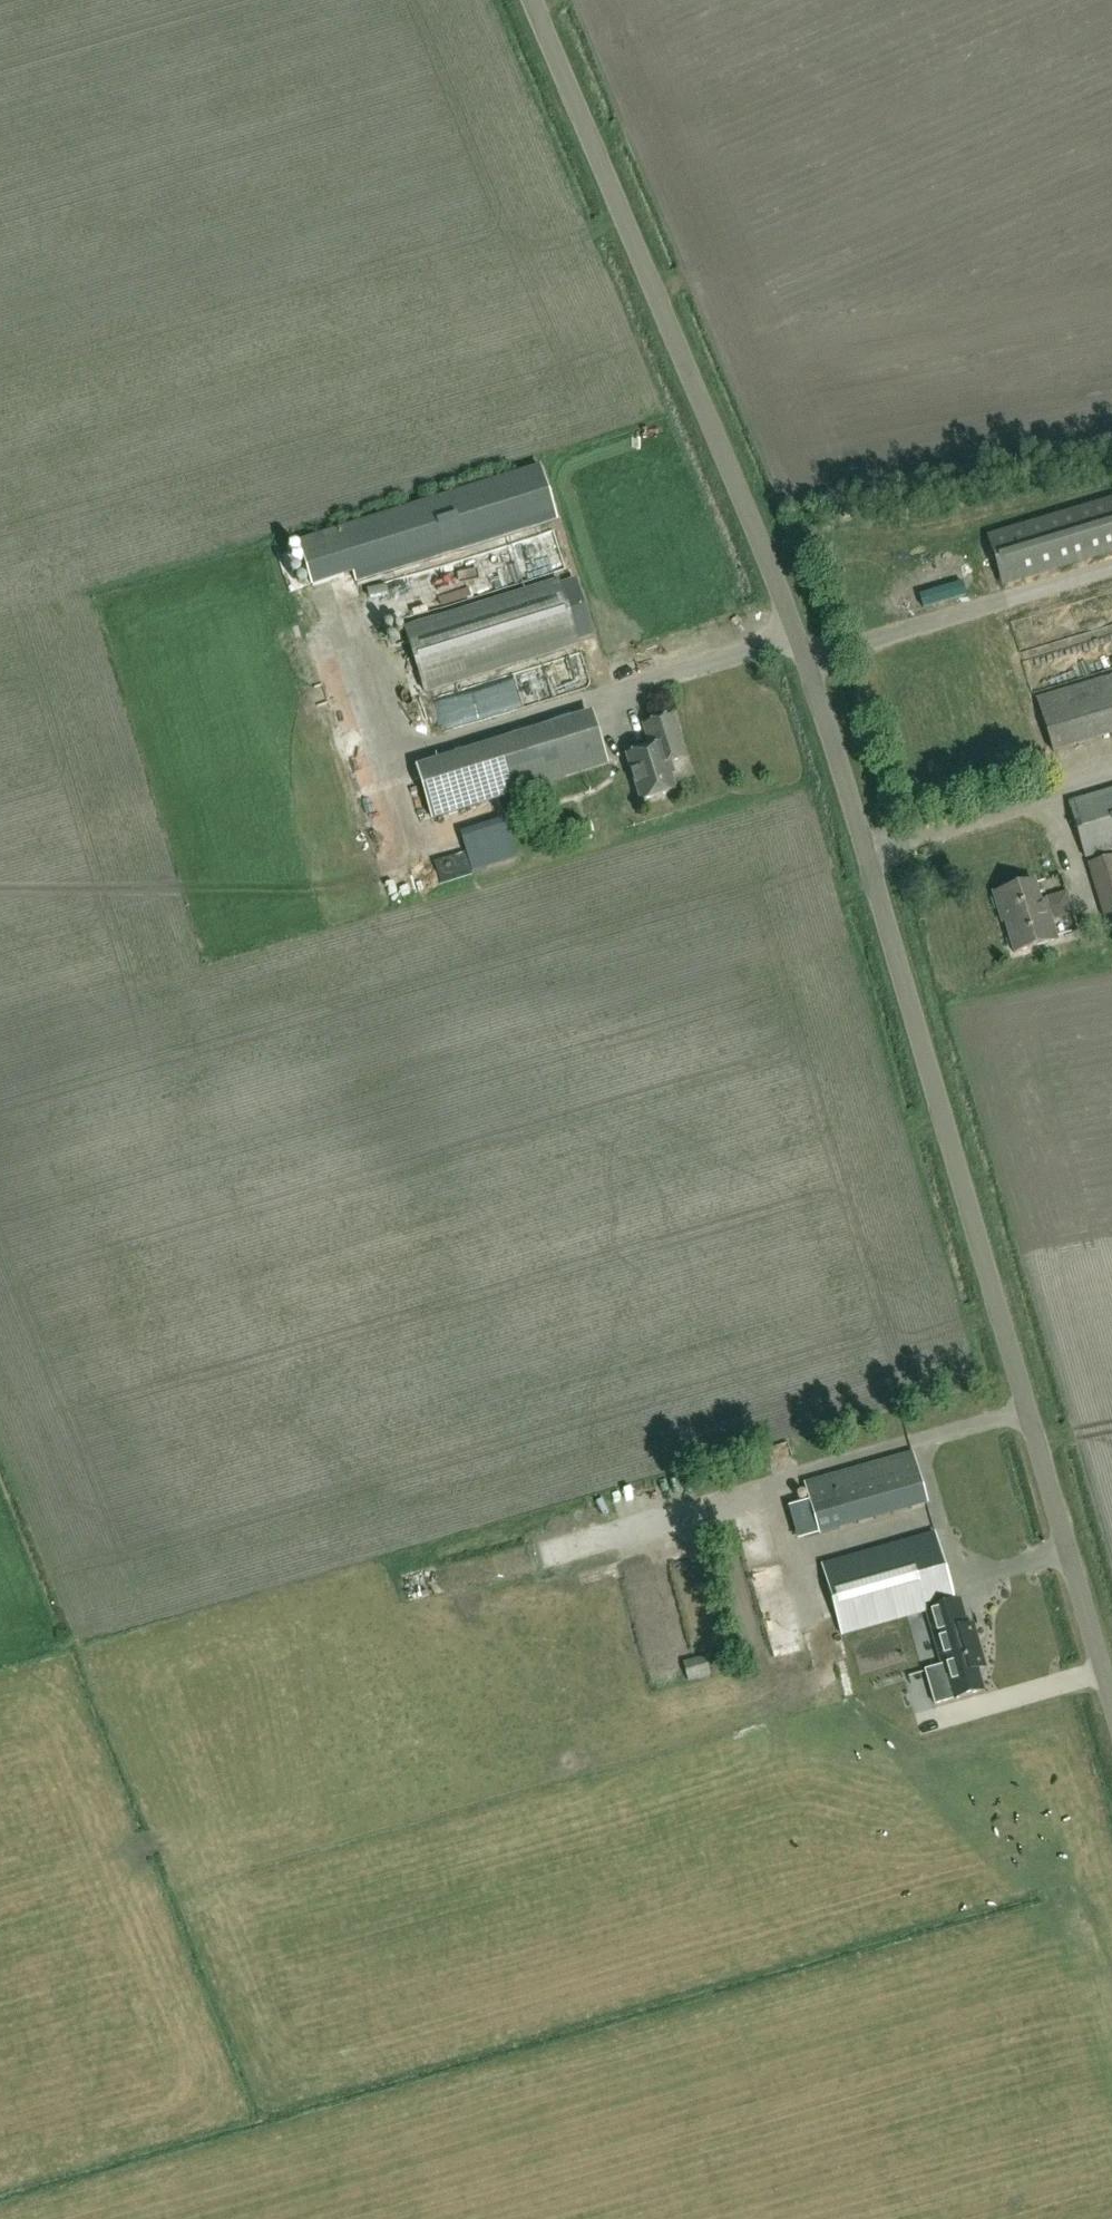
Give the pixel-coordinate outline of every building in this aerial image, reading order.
[(556,520),(539,467),(340,529),(298,542),(312,582),(352,570),(357,582),(556,520)] [(1111,552),(1111,501),(988,538),(1002,585),(1111,552)] [(844,518),(855,516),(853,509),(842,512),(844,518)] [(560,585),(558,580),(405,628),(425,692),(578,644),(577,640),(591,636),(574,580),(560,585)] [(1029,620),(1031,648),(1062,646),(1060,617),(1029,620)] [(1038,701),(1053,752),(1111,734),(1111,678),(1038,701)] [(641,801),(675,791),(667,764),(685,758),(674,716),(645,725),(652,749),(627,756),(641,801)] [(590,722),(417,775),(432,818),(603,765),(590,722)] [(1086,859),(1111,851),(1111,790),(1070,803),(1086,859)] [(523,854),(521,843),(504,847),(501,831),(468,838),(470,851),(490,847),(492,860),(523,854)] [(1100,895),(1109,926),(1111,925),(1111,858),(1090,864),(1100,895)] [(1034,882),(1026,885),(994,894),(1001,919),(1004,918),(1015,954),(1058,941),(1046,901),(1040,903),(1034,882)] [(800,1540),(928,1505),(914,1454),(804,1484),(811,1508),(794,1512),(800,1540)] [(936,1535),(822,1567),(842,1635),(927,1611),(942,1665),(925,1670),(934,1701),(980,1688),(975,1671),(985,1668),(973,1626),(962,1629),(955,1603),(936,1535)] [(688,1682),(711,1676),(705,1655),(683,1661),(688,1682)]
